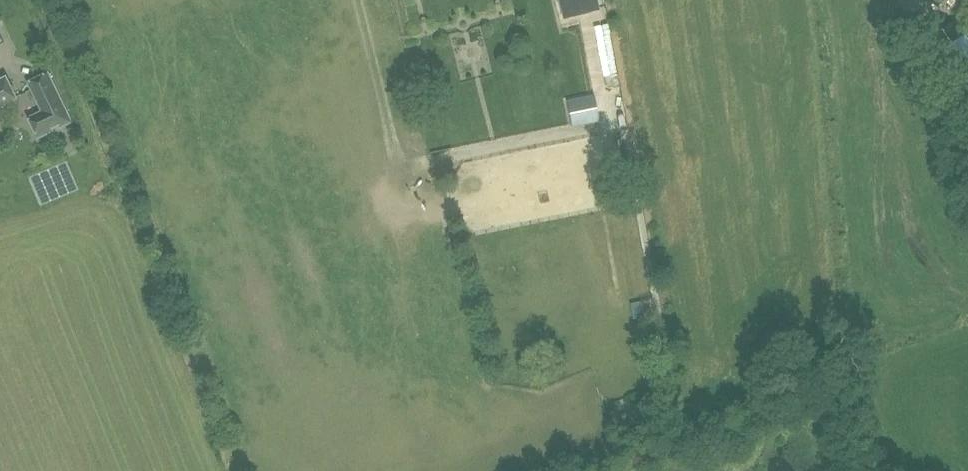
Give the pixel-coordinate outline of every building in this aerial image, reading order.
[(596,0),(558,0),(559,4),(563,21),(599,12),(596,0)] [(503,13),(489,29),(505,43),(519,28),(503,13)] [(956,22),(928,40),(950,74),(967,62),(967,40),(956,22)] [(28,83),(42,112),(29,119),(38,139),(53,132),(52,129),(59,126),(60,128),(72,122),(48,73),(28,83)] [(16,99),(6,78),(0,81),(0,107),(16,99)] [(600,120),(595,96),(568,102),(573,125),(600,120)]
